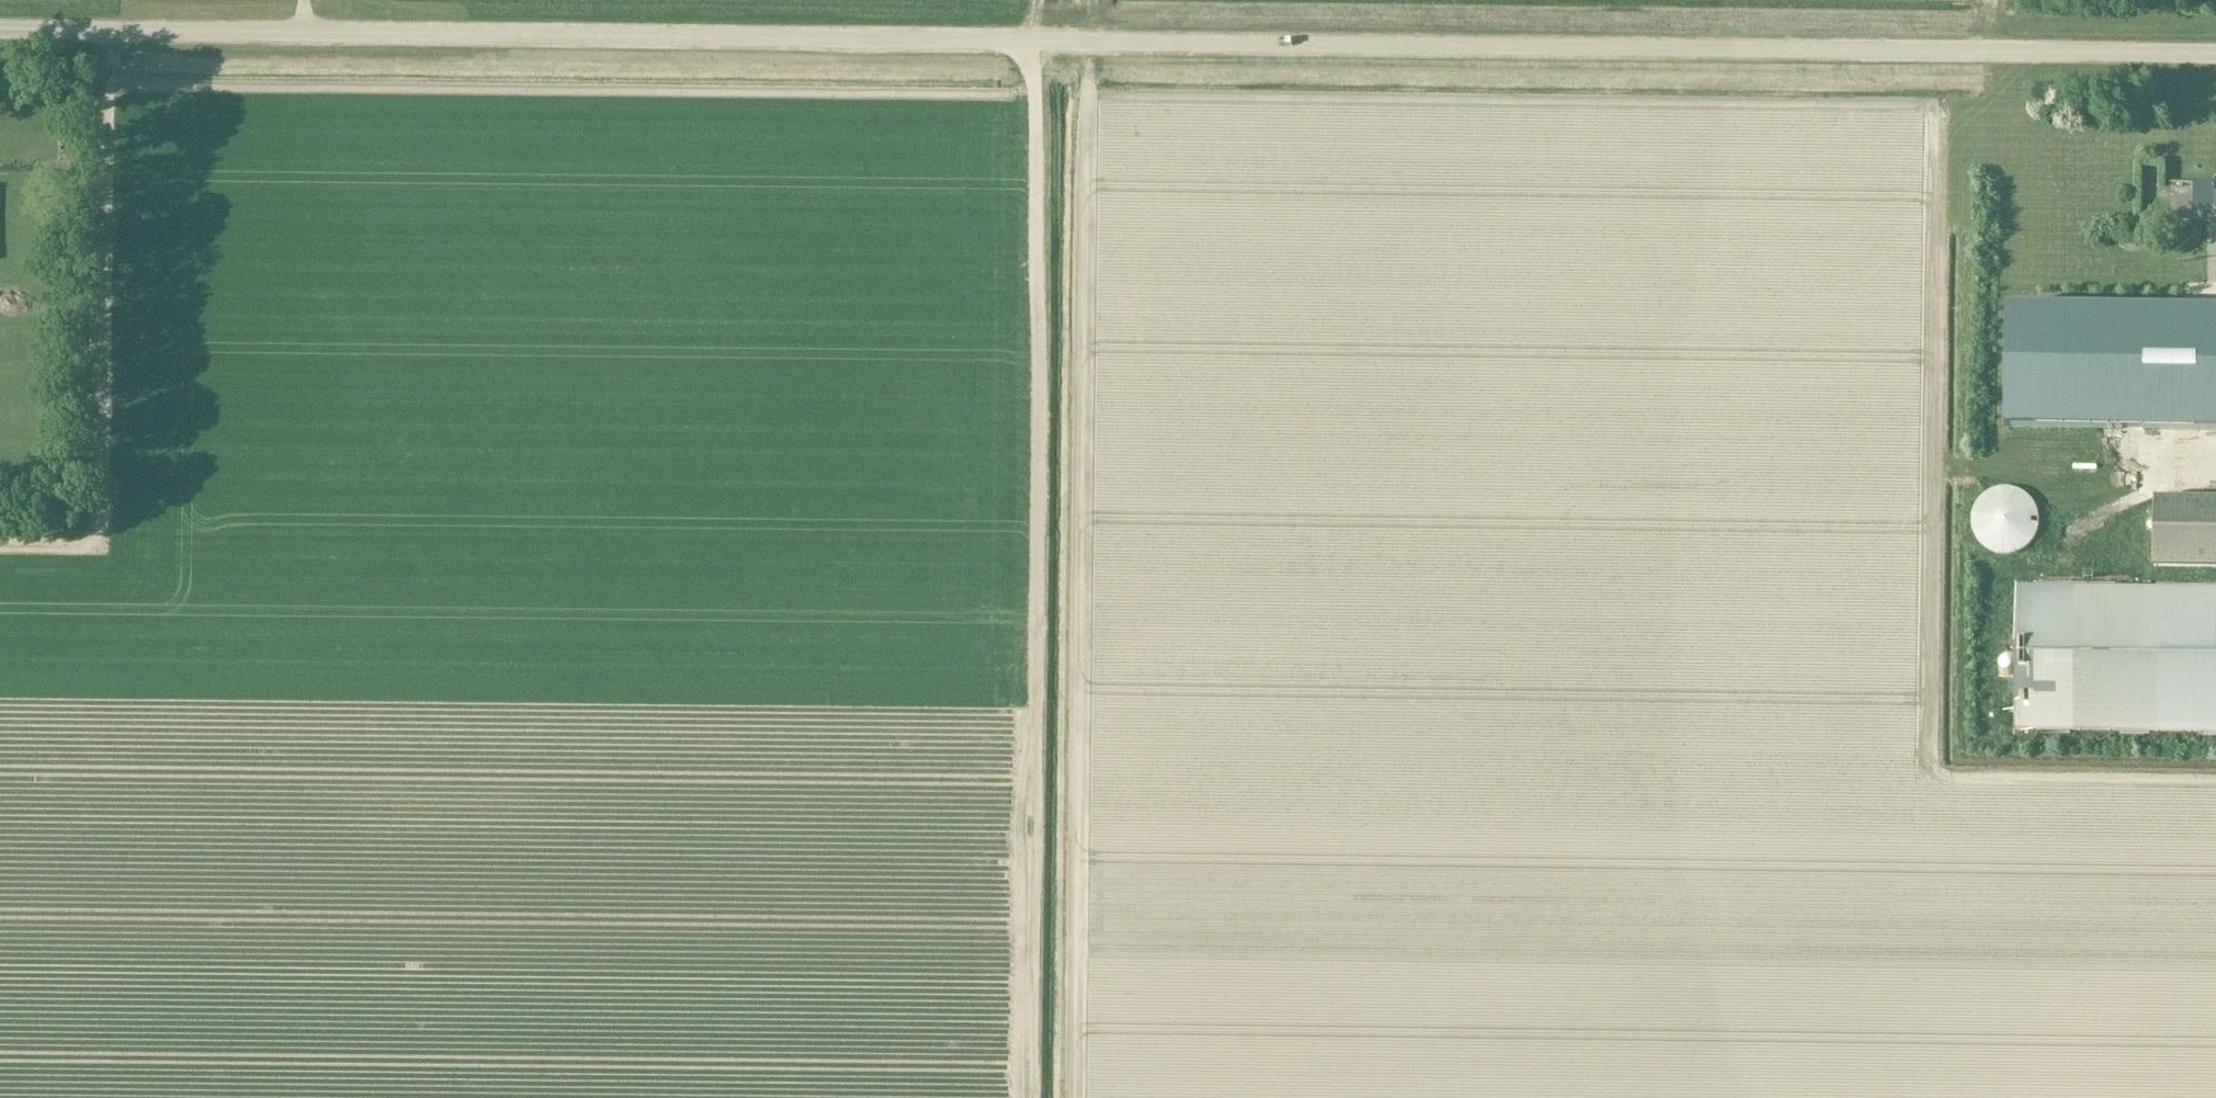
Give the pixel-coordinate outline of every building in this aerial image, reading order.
[(2203,184),(2202,206),(2215,207),(2215,214),(2215,185),(2203,184)] [(2007,310),(2005,429),(2215,432),(2215,312),(2007,310)] [(2011,488),(2006,488),(2002,489),(1997,490),(1992,492),(1989,493),(1986,495),(1984,497),(1982,499),(1980,501),(1979,503),(1977,506),(1976,507),(1975,510),(1974,514),(1973,517),(1973,520),(1973,522),(1973,524),(1973,527),(1974,531),(1974,533),(1975,536),(1977,539),(1979,542),(1980,543),(1982,546),(1984,548),(1987,551),(1988,552),(1993,554),(1996,555),(2001,556),(2005,557),(2007,557),(2010,557),(2013,556),(2017,555),(2022,554),(2023,553),(2026,551),(2029,549),(2031,546),(2034,544),(2035,542),(2036,541),(2037,538),(2039,535),(2040,532),(2040,530),(2041,526),(2041,525),(2041,523),(2041,520),(2040,516),(2040,514),(2039,511),(2038,508),(2037,506),(2036,505),(2034,502),(2033,501),(2031,498),(2028,496),(2025,494),(2024,493),(2019,491),(2014,489),(2011,488)] [(2154,568),(2215,569),(2215,502),(2155,501),(2154,568)] [(2016,585),(2014,732),(2215,734),(2215,588),(2016,585)]
